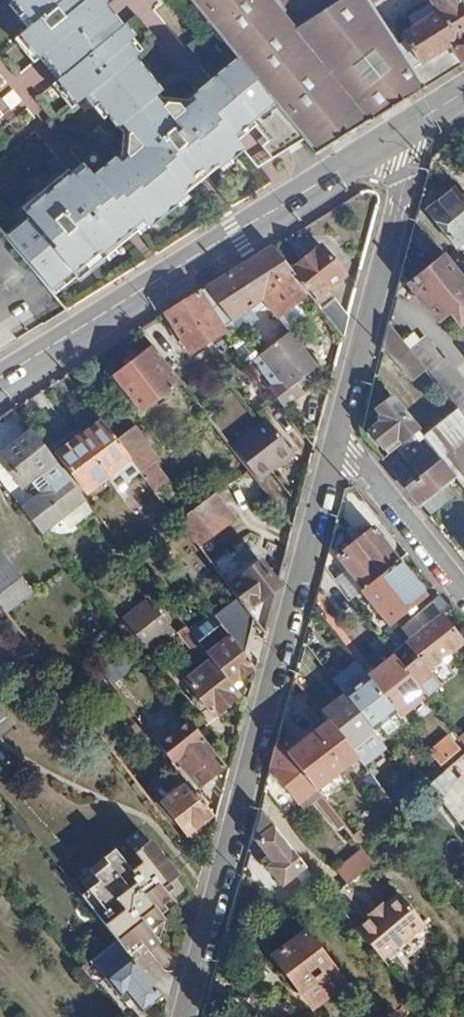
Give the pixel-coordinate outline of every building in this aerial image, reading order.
[(28,219),(2,238),(49,294),(71,275),(75,281),(105,257),(102,254),(129,232),(142,222),(144,226),(174,203),(172,200),(223,157),(226,160),(239,149),(235,144),(244,136),(252,129),(259,138),(255,142),(270,161),(295,145),(300,141),(238,62),(192,98),(195,102),(182,112),(163,110),(156,101),(160,97),(133,65),(138,61),(116,35),(121,31),(104,9),(98,13),(88,0),(10,0),(32,27),(17,39),(36,61),(42,58),(59,80),(55,84),(73,107),(88,97),(117,133),(120,131),(126,137),(123,159),(127,162),(121,167),(115,159),(92,177),(85,171),(74,179),(71,175),(25,213),(28,219)] [(238,62),(300,141),(312,155),(422,86),(411,69),(366,2),(365,0),(340,0),(315,15),(297,26),(276,0),(188,0),(238,62)] [(297,26),(315,15),(305,0),(276,0),(297,26)] [(411,69),(422,86),(425,84),(463,60),(463,13),(456,0),(429,0),(435,10),(399,34),(418,64),(411,69)] [(426,214),(455,249),(463,242),(463,203),(454,191),(426,214)] [(319,246),(289,269),(311,296),(314,299),(343,276),(319,246)] [(311,296),(289,269),(271,247),(203,289),(217,307),(225,317),(256,292),(286,329),(304,315),(298,307),(311,296)] [(407,287),(436,324),(447,315),(456,326),(463,320),(463,306),(462,303),(463,301),(463,283),(444,258),(407,287)] [(212,311),(197,293),(166,312),(192,346),(221,324),(220,321),(225,317),(217,307),(212,311)] [(321,308),(342,333),(346,316),(333,300),(321,308)] [(154,319),(138,329),(150,344),(175,377),(190,366),(154,319)] [(386,324),(380,345),(410,383),(423,372),(402,344),(386,324)] [(286,329),(255,354),(291,400),(303,390),(296,381),(315,365),(286,329)] [(402,344),(423,372),(457,414),(463,423),(463,383),(445,359),(441,361),(423,339),(416,345),(410,337),(402,344)] [(179,381),(175,377),(150,344),(110,375),(140,414),(179,381)] [(271,383),(265,388),(271,395),(281,408),(291,400),(255,354),(251,358),(271,383)] [(381,428),(369,437),(386,459),(395,452),(417,435),(392,402),(376,414),(381,421),(381,428)] [(463,494),(463,423),(457,414),(422,441),(453,480),(463,494)] [(136,469),(115,442),(97,418),(72,437),(106,480),(112,488),(136,469)] [(268,419),(231,449),(237,456),(250,469),(260,482),(295,455),(268,419)] [(131,429),(115,442),(136,469),(161,501),(174,491),(151,461),(155,459),(144,445),(148,442),(142,434),(138,437),(131,429)] [(0,452),(0,465),(17,486),(26,479),(42,492),(62,478),(26,431),(0,452)] [(422,441),(417,435),(395,452),(413,476),(419,471),(424,478),(406,492),(418,508),(443,487),(453,480),(422,441)] [(106,480),(72,437),(52,453),(81,490),(87,485),(92,491),(106,480)] [(451,496),(443,487),(418,508),(425,517),(451,496)] [(178,523),(198,550),(240,520),(219,492),(203,501),(178,523)] [(350,544),(375,575),(393,561),(368,530),(355,539),(350,544)] [(333,557),(358,588),(375,575),(350,544),(333,557)] [(211,566),(234,596),(251,618),(266,637),(278,586),(257,557),(250,563),(237,561),(229,552),(211,566)] [(3,611),(28,591),(0,557),(0,607),(3,611)] [(375,575),(358,588),(357,590),(384,623),(419,594),(393,561),(375,575)] [(234,596),(211,614),(242,653),(251,618),(234,596)] [(398,629),(406,639),(436,615),(445,607),(437,597),(398,629)] [(150,605),(127,623),(142,643),(165,625),(150,605)] [(184,629),(209,660),(229,685),(250,663),(242,653),(211,614),(208,611),(184,629)] [(436,615),(406,639),(403,642),(417,659),(400,672),(417,693),(422,699),(439,685),(431,676),(463,651),(463,650),(436,615)] [(389,658),(363,678),(390,713),(417,693),(400,672),(389,658)] [(209,660),(183,680),(211,716),(238,696),(229,685),(209,660)] [(363,678),(339,696),(367,732),(390,713),(363,678)] [(316,715),(322,723),(349,757),(357,766),(380,748),(367,732),(339,696),(316,715)] [(190,723),(159,748),(173,766),(178,762),(197,787),(222,763),(190,723)] [(322,723),(283,756),(310,790),(349,757),(322,723)] [(429,751),(443,767),(463,749),(450,733),(429,751)] [(273,744),(265,772),(292,804),(303,795),(310,790),(283,756),(273,744)] [(422,788),(451,824),(463,814),(463,797),(463,796),(463,795),(463,788),(458,780),(453,784),(442,771),(422,788)] [(185,781),(159,802),(183,833),(210,812),(185,781)] [(332,830),(338,825),(310,790),(303,795),(312,806),(332,830)] [(254,813),(246,842),(251,843),(263,858),(259,861),(278,885),(300,867),(254,813)] [(79,895),(113,937),(133,962),(141,955),(153,946),(157,943),(149,933),(163,922),(154,911),(169,899),(162,890),(176,879),(174,878),(142,836),(127,847),(123,843),(101,860),(105,865),(92,876),(96,881),(79,895)] [(361,852),(335,874),(340,880),(346,886),(371,865),(361,852)] [(398,898),(355,934),(381,965),(423,929),(398,898)] [(300,932),(268,957),(308,1009),(340,984),(300,932)] [(158,994),(133,962),(113,937),(84,961),(99,980),(103,976),(118,994),(122,990),(138,1010),(158,994)]
